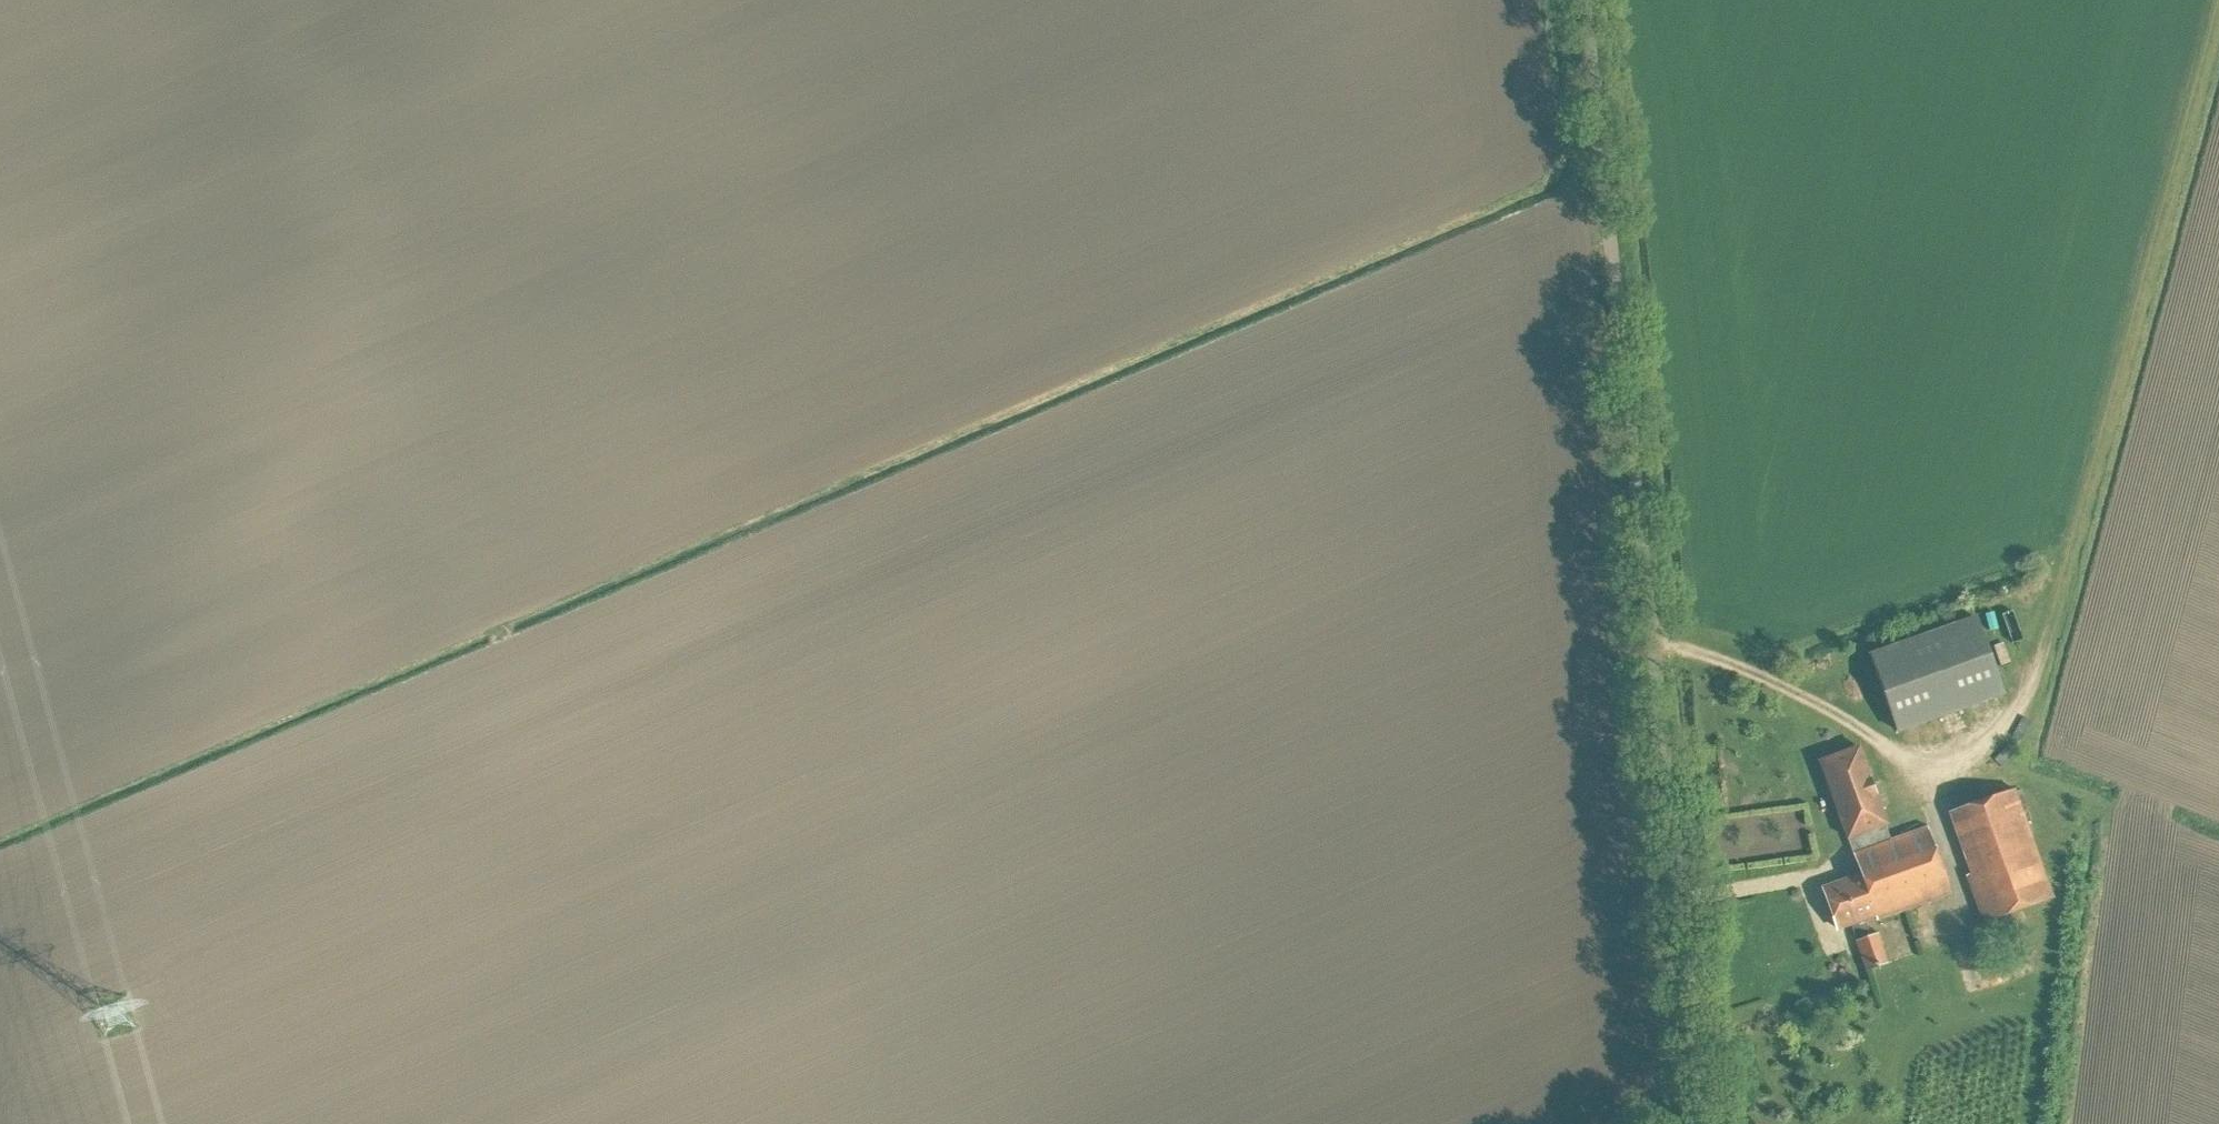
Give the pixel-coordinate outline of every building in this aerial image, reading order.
[(1867,653),(1896,733),(2005,694),(1976,614),(1867,653)] [(1861,873),(1823,886),(1837,928),(1852,923),(1868,969),(1887,963),(1877,933),(1870,936),(1865,921),(1875,918),(1876,920),(1951,894),(1928,826),(1890,838),(1886,826),(1888,825),(1861,746),(1819,760),(1853,858),(1855,857),(1861,873)] [(1970,873),(1964,875),(1981,923),(2054,897),(2015,788),(1948,811),(1970,873)]
